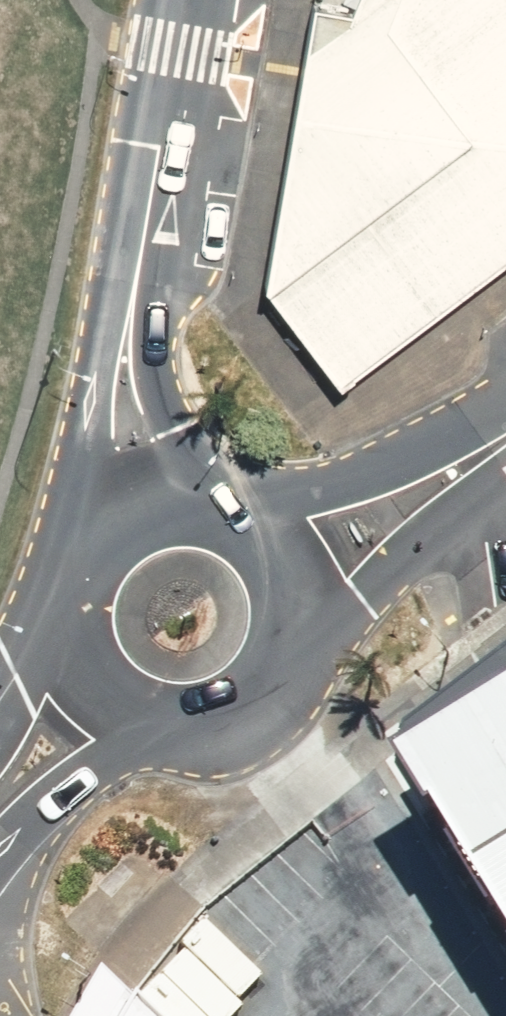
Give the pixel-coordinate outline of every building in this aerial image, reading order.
[(319,8),(268,289),(344,390),(505,266),(505,0),(367,0),(360,18),(319,8)] [(126,991),(112,1015),(152,1015),(126,991)]
